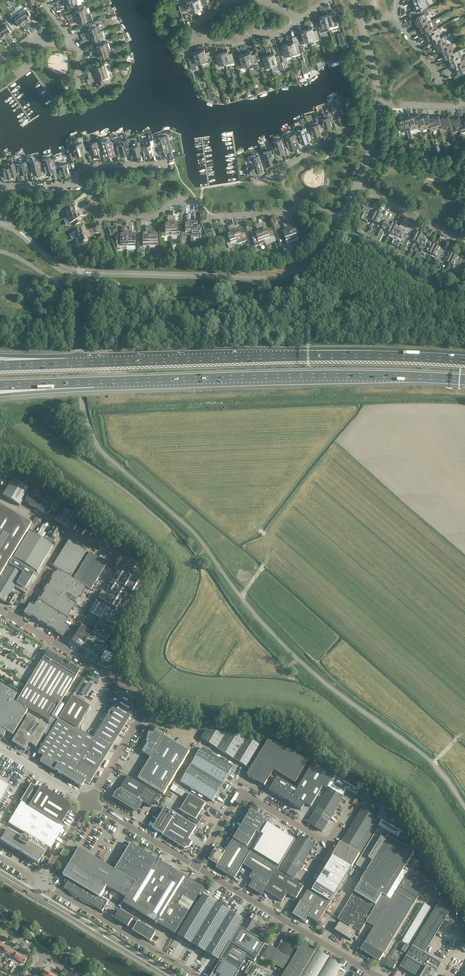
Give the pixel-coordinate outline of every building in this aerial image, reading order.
[(57,2),(58,7),(63,5),(64,4),(65,3),(66,6),(67,6),(68,8),(77,5),(77,3),(78,2),(77,0),(64,0),(57,2)] [(193,0),(177,0),(181,12),(189,9),(190,12),(196,11),(193,0)] [(207,3),(206,0),(193,0),(196,11),(202,9),(201,5),(207,3)] [(415,9),(414,10),(416,13),(426,9),(428,8),(425,0),(411,0),(415,9)] [(25,7),(23,8),(18,12),(29,28),(32,27),(33,26),(30,22),(28,21),(27,20),(30,18),(28,16),(30,14),(25,7)] [(88,13),(86,7),(75,11),(76,14),(68,16),(69,19),(88,13)] [(426,9),(414,14),(415,17),(416,16),(417,18),(414,19),(418,28),(421,27),(424,25),(423,24),(431,20),(426,9)] [(18,12),(12,16),(10,17),(17,26),(19,24),(19,25),(22,24),(26,30),(29,28),(18,12)] [(93,20),(90,13),(88,13),(69,19),(70,24),(77,22),(76,21),(78,20),(79,23),(86,21),(87,22),(93,20)] [(331,14),(325,15),(329,28),(338,25),(336,18),(332,19),(331,14)] [(325,15),(319,17),(321,22),(317,23),(319,30),(329,28),(325,15)] [(430,31),(438,28),(434,19),(431,20),(423,24),(424,25),(421,27),(424,36),(427,35),(431,33),(430,31)] [(0,25),(0,26),(11,42),(13,40),(9,33),(11,31),(11,30),(13,29),(6,20),(0,25)] [(80,35),(82,37),(101,31),(99,25),(96,26),(95,23),(91,24),(92,27),(87,28),(88,31),(81,34),(80,35)] [(11,42),(0,26),(0,37),(1,39),(3,37),(8,43),(11,42)] [(312,28),(306,29),(310,42),(319,39),(317,32),(314,33),(312,28)] [(436,39),(440,37),(439,34),(440,34),(438,28),(430,31),(431,33),(427,35),(431,44),(434,42),(437,41),(436,39)] [(302,36),(299,37),(301,44),(310,42),(306,29),(301,31),(302,36)] [(101,31),(82,37),(83,41),(88,40),(87,39),(90,38),(91,40),(99,38),(100,41),(106,39),(103,30),(101,31)] [(451,43),(450,40),(446,39),(444,35),(440,37),(436,39),(437,41),(434,42),(438,51),(440,50),(444,48),(443,46),(451,43)] [(90,54),(109,48),(107,42),(96,46),(97,49),(89,51),(90,54)] [(293,42),(288,43),(291,56),(301,53),(298,46),(295,47),(293,42)] [(284,63),(286,63),(287,61),(286,59),(286,57),(291,56),(288,43),(282,45),(283,48),(279,49),(282,59),(283,63),(284,63)] [(449,54),(453,52),(452,49),(453,49),(451,43),(443,46),(444,48),(440,50),(444,59),(447,58),(450,56),(449,54)] [(111,54),(109,48),(90,54),(91,57),(99,55),(100,58),(111,54)] [(204,49),(198,51),(202,63),(211,61),(209,53),(206,54),(204,49)] [(227,50),(222,52),(225,65),(235,62),(233,55),(229,56),(227,50)] [(462,59),(461,56),(462,56),(459,50),(453,52),(449,54),(450,56),(447,58),(451,66),(454,65),(457,64),(456,62),(462,59)] [(198,51),(193,53),(194,58),(191,59),(192,63),(190,63),(189,65),(190,68),(192,69),(196,68),(197,66),(197,65),(202,63),(198,51)] [(222,52),(216,54),(217,59),(214,60),(216,67),(225,65),(222,52)] [(251,52),(245,53),(249,66),(258,63),(256,56),(252,57),(251,52)] [(245,53),(239,55),(241,61),(237,62),(239,69),(249,66),(245,53)] [(268,55),(272,67),(281,65),(278,55),(275,56),(274,53),(268,55)] [(268,55),(262,57),(264,62),(261,63),(263,70),(272,67),(268,55)] [(454,65),(457,74),(458,74),(459,76),(464,74),(464,61),(464,58),(456,62),(457,64),(454,65)] [(88,75),(107,69),(105,63),(94,67),(95,70),(87,72),(88,75)] [(107,69),(88,75),(89,78),(87,79),(88,83),(93,82),(93,80),(94,80),(96,85),(103,83),(102,80),(110,78),(107,69)] [(340,112),(344,111),(342,103),(341,103),(340,98),(334,100),(335,105),(332,106),(334,114),(336,119),(342,118),(340,112)] [(333,121),(332,116),(330,111),(330,110),(329,108),(327,108),(325,111),(327,115),(324,114),(322,119),(321,120),(322,120),(324,127),(323,127),(324,128),(325,128),(326,129),(326,128),(332,126),(331,121),(333,121)] [(409,117),(409,115),(409,114),(399,116),(400,120),(398,120),(400,129),(406,127),(406,126),(409,125),(408,121),(410,120),(409,117)] [(414,116),(413,114),(409,115),(409,117),(410,120),(408,121),(409,125),(411,133),(421,130),(420,130),(419,126),(418,121),(421,121),(420,117),(419,116),(419,114),(414,116)] [(424,116),(424,115),(419,116),(420,117),(421,121),(418,121),(419,126),(420,130),(426,128),(426,127),(429,126),(428,122),(431,121),(430,118),(429,115),(424,116)] [(441,122),(440,118),(439,115),(430,118),(431,121),(428,122),(429,126),(431,130),(437,129),(436,128),(439,127),(438,123),(441,122)] [(451,123),(450,119),(449,116),(440,118),(441,122),(438,123),(439,127),(440,131),(447,129),(446,128),(449,127),(448,123),(451,123)] [(461,123),(460,119),(459,116),(450,119),(451,123),(448,123),(449,127),(450,131),(457,130),(456,129),(459,128),(458,124),(461,123)] [(310,124),(310,125),(313,136),(321,133),(319,128),(321,127),(319,120),(316,120),(317,122),(310,124)] [(302,143),(308,141),(308,140),(311,139),(309,132),(307,133),(305,128),(298,130),(302,143)] [(290,150),(295,148),(300,146),(297,137),(296,133),(286,136),(290,150)] [(167,136),(153,140),(158,156),(161,155),(161,153),(163,153),(171,151),(167,136)] [(109,139),(101,142),(105,155),(112,153),(113,156),(116,155),(114,147),(111,147),(109,139)] [(281,139),(274,141),(277,154),(284,152),(285,155),(288,154),(286,146),(284,147),(281,139)] [(129,152),(128,146),(126,140),(123,141),(123,143),(116,145),(119,156),(127,154),(126,151),(127,151),(127,152),(129,152)] [(152,146),(155,145),(153,140),(150,141),(151,143),(143,145),(146,156),(154,153),(152,146)] [(75,157),(81,156),(80,153),(84,152),(83,146),(86,145),(84,141),(76,144),(77,147),(72,148),(75,157)] [(92,145),(89,146),(92,157),(99,155),(97,149),(100,148),(98,141),(91,143),(92,145)] [(133,156),(140,154),(139,149),(142,148),(140,141),(137,142),(138,145),(130,147),(133,156)] [(275,163),(271,150),(263,152),(265,159),(263,160),(265,167),(272,165),(273,169),(276,168),(274,163),(275,163)] [(257,172),(263,170),(259,156),(256,157),(256,156),(255,155),(254,155),(249,156),(248,157),(248,158),(249,160),(250,160),(251,166),(247,167),(248,175),(250,175),(251,176),(257,174),(257,172)] [(50,157),(42,160),(47,174),(54,172),(53,169),(56,168),(53,158),(50,159),(50,157)] [(45,178),(44,173),(41,161),(39,162),(38,161),(38,160),(36,160),(32,158),(30,162),(33,174),(36,173),(39,175),(39,176),(38,176),(39,177),(40,178),(40,177),(41,178),(42,177),(43,177),(45,177),(45,178)] [(2,169),(4,178),(17,175),(12,159),(11,159),(12,162),(8,164),(8,167),(4,168),(4,169),(2,169)] [(19,174),(27,172),(26,168),(28,167),(27,161),(24,162),(20,160),(18,164),(17,164),(18,168),(17,169),(18,170),(19,174)] [(58,165),(55,166),(58,174),(60,173),(62,177),(69,175),(66,164),(58,166),(58,165)] [(369,209),(365,206),(362,211),(366,214),(363,220),(367,222),(368,219),(374,222),(378,213),(369,209)] [(77,208),(68,211),(66,212),(68,218),(87,211),(86,208),(78,211),(77,208)] [(87,211),(68,218),(70,224),(76,221),(77,224),(80,223),(79,220),(81,220),(80,217),(88,214),(87,211)] [(185,224),(185,229),(182,229),(182,236),(191,236),(191,214),(190,214),(188,213),(188,214),(187,214),(187,215),(186,216),(186,219),(188,219),(188,224),(185,224)] [(378,213),(374,222),(379,224),(377,227),(381,229),(386,221),(387,218),(378,213)] [(194,214),(191,214),(191,236),(200,235),(200,225),(197,225),(197,223),(194,224),(194,214)] [(162,236),(165,236),(171,236),(171,216),(167,216),(168,224),(165,224),(165,225),(161,225),(162,236)] [(174,224),(174,216),(171,216),(171,236),(177,236),(180,236),(180,232),(177,232),(177,224),(174,224)] [(386,221),(381,229),(379,232),(383,234),(385,231),(390,234),(394,225),(386,221)] [(289,222),(286,223),(293,242),(299,239),(295,228),(292,229),(289,222)] [(272,229),(267,230),(267,229),(264,231),(261,223),(258,224),(265,243),(266,245),(276,241),(272,229)] [(293,242),(286,223),(283,224),(286,231),(283,233),(287,244),(293,242)] [(231,226),(238,244),(248,241),(244,230),(240,232),(239,231),(237,232),(234,224),(231,226)] [(255,234),(256,235),(251,237),(255,247),(265,243),(258,224),(255,225),(258,233),(255,234)] [(395,236),(391,244),(398,247),(400,244),(404,235),(408,228),(401,224),(399,228),(394,225),(390,234),(395,236)] [(130,231),(129,231),(129,226),(126,227),(126,247),(135,246),(135,230),(131,230),(130,231)] [(157,235),(155,235),(155,234),(152,234),(152,226),(148,226),(149,246),(158,246),(157,235)] [(228,235),(229,240),(227,241),(226,242),(228,248),(229,248),(231,247),(232,247),(238,244),(231,226),(228,227),(230,234),(228,235)] [(120,235),(120,236),(116,236),(116,244),(117,244),(117,247),(126,247),(126,227),(121,227),(122,233),(123,233),(123,235),(120,235)] [(404,235),(400,244),(406,247),(410,240),(415,243),(419,234),(408,228),(404,235)] [(75,239),(94,233),(93,230),(85,232),(84,229),(73,233),(75,239)] [(94,233),(75,239),(77,247),(85,245),(84,242),(88,241),(87,238),(95,236),(94,233)] [(428,239),(430,234),(428,233),(426,237),(419,234),(415,243),(420,245),(419,248),(422,250),(427,242),(428,239)] [(427,242),(422,250),(421,253),(425,255),(426,252),(431,255),(436,246),(427,242)] [(445,251),(436,246),(431,255),(437,257),(435,260),(439,262),(445,251)] [(454,254),(454,252),(453,251),(451,250),(450,250),(449,251),(448,253),(445,251),(439,262),(442,264),(444,261),(449,264),(454,255),(454,254)] [(461,272),(464,265),(464,261),(454,255),(449,264),(452,265),(453,269),(452,269),(456,271),(461,273),(461,272)] [(12,479),(2,495),(19,506),(33,483),(29,479),(12,479)] [(47,515),(57,499),(35,485),(25,501),(47,515)] [(31,524),(0,506),(0,576),(31,524)] [(73,513),(63,507),(55,520),(66,526),(73,513)] [(36,534),(41,537),(46,527),(42,524),(36,534)] [(52,544),(60,531),(54,527),(48,535),(45,533),(43,538),(46,540),(52,544)] [(52,546),(51,545),(29,532),(13,558),(37,572),(52,546)] [(86,551),(69,541),(68,541),(53,567),(70,577),(86,551)] [(107,564),(89,553),(74,579),(91,590),(107,564)] [(124,561),(122,564),(133,570),(138,562),(125,554),(122,559),(124,560),(124,561)] [(22,573),(31,578),(34,573),(26,568),(25,568),(12,560),(9,565),(22,573)] [(22,573),(9,565),(0,580),(0,599),(5,602),(16,584),(19,578),(22,573)] [(136,594),(142,583),(119,569),(113,580),(136,594)] [(30,605),(24,614),(31,618),(32,617),(38,621),(37,622),(40,624),(41,623),(47,626),(46,628),(49,629),(50,628),(56,632),(55,633),(62,637),(68,628),(64,625),(69,616),(68,616),(72,609),(73,610),(77,604),(76,603),(80,597),(81,598),(84,592),(83,591),(85,588),(57,571),(55,574),(54,573),(51,579),(52,580),(48,586),(47,586),(43,592),(44,593),(40,599),(39,598),(34,607),(30,605)] [(19,578),(28,584),(31,578),(22,573),(19,578)] [(16,584),(25,589),(28,584),(19,578),(16,584)] [(135,596),(111,582),(105,592),(103,590),(99,597),(124,613),(135,596)] [(7,603),(8,604),(12,606),(17,598),(12,594),(7,603)] [(101,619),(115,627),(123,615),(97,600),(90,612),(101,619)] [(106,643),(107,641),(115,627),(101,619),(92,634),(106,643)] [(88,630),(82,626),(71,643),(97,658),(106,642),(87,632),(88,630)] [(66,707),(60,704),(80,671),(79,671),(48,652),(48,651),(47,651),(17,702),(49,722),(52,717),(58,721),(66,707)] [(106,651),(100,659),(108,664),(114,655),(106,651)] [(14,677),(15,676),(21,680),(27,671),(22,669),(23,667),(21,666),(17,674),(0,664),(0,669),(14,677)] [(3,738),(6,732),(12,735),(27,710),(12,701),(17,693),(0,683),(0,736),(3,738)] [(66,707),(58,721),(38,753),(43,756),(40,762),(60,774),(61,774),(75,783),(81,787),(85,782),(89,784),(134,710),(134,709),(132,702),(116,692),(110,702),(114,705),(93,740),(92,739),(93,736),(88,733),(86,735),(76,729),(89,708),(72,697),(66,707)] [(28,715),(11,743),(25,751),(29,744),(35,748),(48,727),(28,715)] [(165,735),(156,729),(154,734),(149,733),(147,743),(148,743),(142,753),(151,758),(138,779),(164,795),(190,752),(164,736),(165,735)] [(247,768),(260,746),(247,738),(206,731),(201,740),(247,768)] [(246,776),(263,787),(273,772),(294,785),(307,763),(275,743),(267,742),(246,776)] [(213,802),(218,794),(233,768),(202,748),(181,783),(213,802)] [(313,765),(297,790),(277,777),(268,791),(301,811),(305,805),(310,808),(324,786),(327,788),(334,777),(313,765)] [(150,808),(152,805),(158,795),(128,777),(115,798),(136,811),(140,806),(141,806),(143,803),(150,808)] [(336,777),(317,808),(331,816),(343,798),(353,803),(360,792),(336,777)] [(10,788),(0,781),(0,804),(10,788)] [(21,838),(7,829),(2,837),(42,862),(63,828),(37,812),(45,799),(48,801),(53,793),(50,791),(47,795),(30,785),(20,802),(21,802),(8,823),(24,833),(21,838)] [(174,788),(171,793),(183,800),(186,795),(174,788)] [(199,815),(206,804),(190,795),(180,811),(189,817),(188,819),(198,824),(203,817),(199,815)] [(322,832),(332,816),(331,816),(317,808),(308,823),(322,832)] [(165,809),(153,829),(163,836),(165,833),(176,839),(174,843),(185,849),(189,848),(192,842),(189,840),(196,827),(165,809)] [(359,854),(369,837),(380,820),(362,809),(341,843),(359,854)] [(265,819),(253,812),(250,813),(233,840),(252,851),(265,829),(268,824),(272,818),(267,816),(265,819)] [(387,812),(378,826),(398,838),(402,830),(400,829),(403,825),(398,822),(400,820),(387,812)] [(278,863),(293,839),(268,824),(265,829),(268,831),(257,851),(278,863)] [(386,831),(385,831),(379,827),(372,838),(356,865),(363,869),(367,871),(338,919),(341,921),(335,931),(351,940),(356,932),(357,930),(360,932),(366,922),(374,926),(365,943),(361,950),(380,961),(395,935),(424,887),(425,887),(428,882),(409,870),(405,876),(401,874),(414,853),(388,837),(390,833),(386,831)] [(314,845),(300,836),(279,870),(294,879),(314,845)] [(243,866),(252,851),(233,840),(225,853),(217,847),(210,859),(213,860),(211,862),(217,866),(216,868),(234,879),(243,866)] [(336,849),(355,861),(359,854),(341,843),(340,843),(336,849)] [(136,883),(126,899),(123,904),(175,935),(203,889),(131,845),(115,871),(136,883)] [(136,883),(115,871),(79,849),(63,876),(69,880),(64,888),(102,912),(108,903),(100,898),(106,887),(126,899),(136,883)] [(351,867),(355,861),(336,849),(332,856),(333,856),(351,867)] [(252,851),(243,866),(257,874),(248,888),(261,896),(264,892),(265,892),(277,871),(279,868),(252,851)] [(330,901),(336,893),(351,867),(333,856),(312,890),(330,901)] [(277,871),(265,892),(282,902),(287,894),(296,900),(304,887),(277,871)] [(330,903),(308,890),(293,915),(302,920),(305,920),(307,917),(317,923),(330,903)] [(239,927),(243,920),(203,895),(198,904),(197,904),(179,934),(178,934),(177,936),(220,961),(221,960),(220,959),(240,927),(239,927)] [(443,896),(400,967),(411,973),(415,975),(434,975),(442,964),(425,953),(452,909),(444,895),(443,896)] [(432,909),(425,905),(425,904),(407,935),(402,942),(401,942),(386,965),(394,969),(402,956),(403,957),(416,935),(432,909)] [(138,923),(132,919),(119,911),(114,919),(128,927),(130,924),(135,927),(133,931),(146,939),(147,939),(150,941),(155,933),(138,923)] [(260,918),(251,913),(239,934),(236,939),(245,944),(255,928),(261,931),(263,926),(267,928),(269,923),(261,918),(260,918)] [(278,949),(273,947),(270,945),(263,957),(283,969),(300,940),(288,933),(278,949)] [(272,937),(270,943),(276,945),(278,939),(272,937)] [(288,968),(283,975),(336,975),(342,965),(303,942),(288,968)] [(231,943),(211,975),(235,975),(239,970),(247,957),(254,961),(256,958),(231,943)] [(6,958),(11,950),(6,947),(2,953),(1,955),(6,958)] [(13,959),(16,953),(11,950),(6,958),(5,961),(7,962),(10,957),(13,959)] [(14,968),(15,967),(21,956),(16,953),(13,959),(11,962),(14,963),(12,967),(14,968)] [(21,956),(15,967),(16,968),(17,968),(20,964),(23,965),(26,960),(21,956)] [(255,965),(248,975),(274,975),(255,965)]
